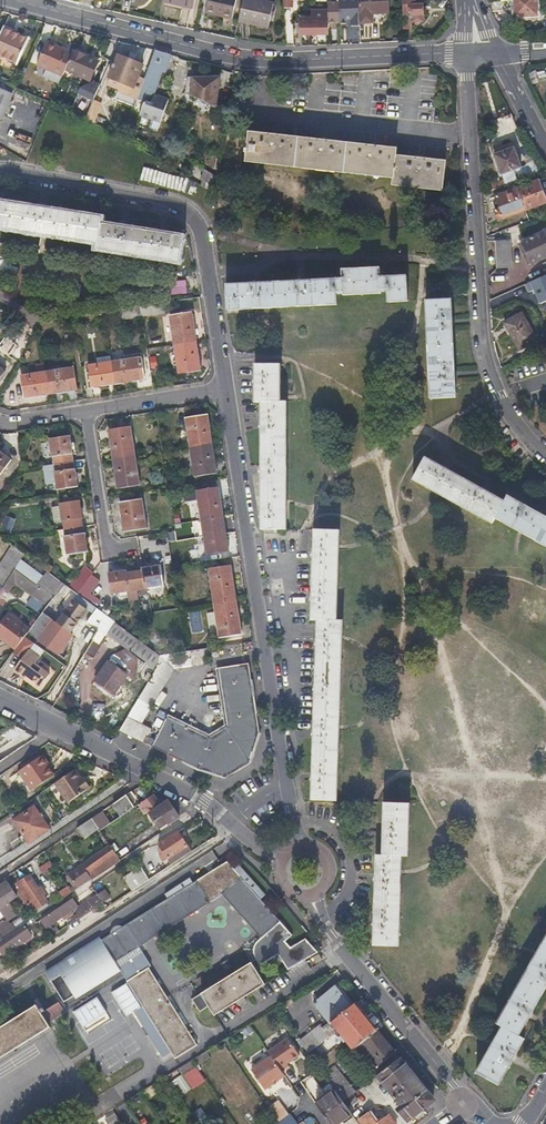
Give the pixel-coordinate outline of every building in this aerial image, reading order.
[(205,12),(232,18),(236,0),(208,0),(205,12)] [(239,20),(269,27),(274,4),(258,0),(244,0),(239,20)] [(359,0),(339,0),(339,1),(328,2),(328,11),(328,21),(329,21),(340,21),(340,22),(351,22),(351,25),(360,25),(360,22),(359,0)] [(360,22),(371,23),(371,13),(389,13),(388,0),(359,0),(360,22)] [(405,29),(412,28),(412,22),(425,21),(423,0),(403,0),(405,29)] [(515,16),(536,16),(536,0),(515,0),(515,16)] [(300,21),(300,34),(329,34),(329,21),(328,21),(328,11),(312,11),(312,18),(303,18),(303,21),(300,21)] [(0,38),(0,55),(17,63),(27,39),(5,28),(0,38)] [(38,65),(63,76),(67,68),(73,52),(48,42),(38,65)] [(172,55),(156,50),(138,99),(144,102),(140,115),(160,122),(168,100),(155,95),(163,73),(166,73),(172,55)] [(73,52),(67,68),(80,73),(91,79),(98,62),(93,59),(74,51),(73,52)] [(110,77),(112,78),(122,82),(134,87),(143,66),(119,56),(110,77)] [(188,77),(186,94),(190,95),(191,94),(216,107),(220,77),(192,79),(192,78),(188,77)] [(122,82),(112,78),(109,84),(119,88),(122,82)] [(15,87),(0,81),(0,120),(2,120),(15,87)] [(81,87),(79,91),(95,99),(101,85),(93,81),(88,84),(81,87)] [(93,104),(87,120),(93,123),(99,107),(93,104)] [(498,118),(509,114),(506,107),(496,111),(498,118)] [(443,190),(444,180),(446,161),(396,156),(397,149),(250,133),(247,161),(393,178),(393,185),(443,190)] [(521,167),(513,147),(494,154),(501,174),(521,167)] [(206,188),(216,194),(219,173),(208,172),(206,188)] [(525,210),(545,202),(545,191),(542,192),(539,180),(517,188),(524,205),(525,210)] [(498,220),(525,210),(524,205),(517,188),(496,196),(500,207),(495,209),(498,220)] [(41,234),(46,235),(79,240),(97,243),(97,249),(128,254),(178,262),(182,237),(141,230),(101,224),(102,219),(33,208),(0,203),(0,227),(20,230),(41,234)] [(544,231),(522,241),(532,263),(545,256),(545,237),(544,231)] [(509,240),(495,240),(496,268),(510,268),(509,240)] [(342,279),(226,285),(227,310),(337,304),(336,293),(343,293),(343,295),(381,293),(381,290),(388,291),(388,302),(407,301),(406,276),(380,277),(380,268),(341,270),(342,279)] [(531,281),(541,304),(545,302),(545,274),(531,281)] [(0,291),(0,301),(5,304),(10,297),(0,291)] [(10,297),(5,304),(14,311),(19,304),(10,297)] [(451,300),(426,301),(430,399),(455,398),(451,300)] [(14,311),(12,313),(19,318),(26,308),(19,304),(14,311)] [(19,318),(31,326),(37,316),(26,308),(19,318)] [(174,343),(196,339),(191,313),(170,316),(174,343)] [(537,339),(521,313),(504,322),(519,349),(537,339)] [(31,326),(38,331),(44,322),(44,321),(37,316),(31,326)] [(201,370),(196,339),(174,343),(179,373),(201,370)] [(22,348),(2,340),(0,345),(0,353),(18,360),(22,348)] [(141,357),(112,362),(115,384),(144,379),(141,357)] [(115,384),(112,362),(89,366),(92,388),(115,384)] [(281,402),(280,364),(256,364),(255,402),(262,403),(262,529),(286,529),(286,401),(281,402)] [(45,372),(49,394),(76,390),(73,368),(45,372)] [(25,398),(49,394),(45,372),(22,376),(25,398)] [(185,418),(190,447),(211,443),(207,415),(185,418)] [(109,431),(113,458),(134,455),(129,427),(109,431)] [(55,456),(56,463),(71,461),(70,454),(71,453),(68,436),(51,438),(54,456),(55,456)] [(211,443),(190,447),(194,475),(215,472),(211,443)] [(11,459),(0,451),(0,473),(11,459)] [(134,455),(113,458),(118,486),(138,483),(134,455)] [(493,524),(495,518),(505,502),(425,459),(413,480),(493,524)] [(58,480),(59,489),(76,486),(76,480),(74,469),(73,468),(71,461),(56,463),(46,464),(49,482),(58,480)] [(197,491),(201,519),(222,516),(218,488),(197,491)] [(495,518),(496,519),(545,546),(545,517),(508,497),(505,502),(495,518)] [(141,499),(121,503),(125,530),(145,527),(141,499)] [(64,521),(65,528),(82,525),(81,519),(82,518),(79,501),(60,504),(61,506),(63,521),(64,521)] [(52,507),(55,523),(63,521),(61,506),(52,507)] [(222,516),(201,519),(207,552),(227,549),(222,516)] [(200,520),(193,521),(195,538),(203,537),(200,520)] [(82,525),(65,528),(66,536),(65,536),(68,554),(87,551),(84,534),(83,534),(82,525)] [(339,530),(314,530),(311,620),(317,620),(312,800),(336,801),(343,620),(337,620),(339,530)] [(141,538),(140,546),(152,547),(152,542),(162,543),(162,539),(141,538)] [(1,588),(5,581),(14,569),(21,559),(24,554),(12,545),(0,563),(0,590),(1,588)] [(21,559),(14,569),(39,587),(54,597),(64,584),(48,571),(44,576),(21,559)] [(214,603),(236,600),(231,565),(209,568),(214,603)] [(77,593),(94,572),(85,566),(69,587),(77,593)] [(142,571),(135,572),(138,589),(162,585),(160,566),(142,568),(142,571)] [(17,584),(48,605),(54,597),(39,587),(14,569),(5,581),(1,588),(9,592),(13,584),(17,584)] [(138,589),(135,572),(128,573),(127,571),(109,574),(112,593),(138,589)] [(102,578),(94,572),(77,593),(96,608),(102,600),(91,592),(102,578)] [(69,587),(64,584),(54,597),(48,605),(31,629),(29,632),(38,638),(62,655),(86,622),(96,608),(77,593),(69,587)] [(241,633),(236,600),(214,603),(219,636),(241,633)] [(98,631),(85,653),(92,658),(107,633),(114,621),(96,608),(86,622),(98,631)] [(15,649),(25,636),(29,632),(31,629),(7,613),(0,623),(0,638),(9,644),(15,649)] [(114,621),(107,633),(131,650),(139,639),(114,621)] [(39,658),(28,651),(34,642),(25,636),(15,649),(12,654),(21,660),(13,670),(24,678),(26,675),(41,686),(49,675),(35,664),(39,658)] [(139,639),(131,650),(155,668),(159,655),(147,645),(139,639)] [(143,691),(120,730),(133,736),(166,753),(179,759),(197,768),(225,776),(248,762),(258,731),(256,714),(248,663),(220,667),(221,675),(228,727),(210,738),(199,732),(180,723),(167,716),(153,743),(146,739),(151,730),(141,724),(158,694),(174,668),(204,663),(203,658),(220,656),(219,646),(184,651),(159,655),(155,668),(154,671),(154,673),(149,681),(143,691)] [(95,679),(115,693),(128,675),(132,678),(136,672),(138,658),(125,649),(112,656),(95,679)] [(145,678),(149,681),(154,673),(154,671),(147,665),(145,670),(148,672),(145,678)] [(139,676),(130,691),(137,695),(145,681),(139,676)] [(29,784),(51,769),(47,763),(50,761),(46,756),(20,772),(29,784)] [(82,780),(86,778),(79,768),(76,770),(82,780)] [(56,776),(51,769),(29,784),(33,791),(56,776)] [(76,770),(56,783),(69,803),(92,788),(86,778),(82,780),(76,770)] [(134,808),(126,795),(113,804),(121,817),(134,808)] [(161,829),(180,817),(168,802),(161,806),(154,795),(142,803),(144,805),(143,808),(145,811),(148,812),(161,829)] [(409,802),(385,802),(383,855),(377,855),(374,945),(398,945),(401,856),(408,856),(409,802)] [(29,843),(49,830),(33,807),(13,820),(28,841),(29,843)] [(99,829),(92,819),(77,828),(83,839),(99,829)] [(171,864),(191,851),(178,832),(159,845),(171,864)] [(79,888),(119,862),(109,846),(69,874),(79,888)] [(54,867),(50,861),(39,868),(43,874),(54,867)] [(65,960),(45,972),(63,1002),(118,968),(114,962),(222,895),(260,939),(254,944),(253,950),(253,957),(255,960),(259,967),(279,954),(289,971),(319,952),(307,937),(290,947),(286,940),(292,935),(260,899),(264,895),(238,864),(233,869),(227,862),(200,878),(193,883),(190,879),(165,895),(167,898),(93,944),(84,950),(81,954),(78,964),(71,969),(65,960)] [(131,889),(132,890),(132,889),(148,879),(141,869),(125,879),(129,885),(131,889)] [(32,919),(36,916),(33,912),(46,904),(41,897),(44,894),(41,889),(37,890),(27,876),(13,886),(31,914),(29,915),(32,919)] [(6,883),(0,887),(0,907),(16,897),(6,883)] [(56,895),(59,900),(71,893),(68,887),(56,895)] [(85,914),(102,903),(98,898),(81,908),(85,914)] [(78,907),(73,899),(40,920),(51,937),(60,930),(58,927),(53,930),(50,925),(78,907)] [(36,916),(37,915),(49,908),(46,904),(33,912),(36,916)] [(73,922),(85,914),(81,908),(75,918),(71,920),(73,922)] [(26,928),(24,924),(0,941),(0,945),(26,928)] [(26,928),(0,945),(0,953),(3,951),(5,954),(32,936),(26,928)] [(497,1024),(502,1027),(476,1073),(498,1085),(524,1038),(519,1035),(545,987),(545,938),(497,1024)] [(265,984),(252,963),(200,994),(192,999),(200,1012),(210,1007),(215,1014),(265,984)] [(167,996),(149,967),(126,981),(175,1059),(198,1045),(167,996)] [(314,1003),(329,1023),(330,1022),(349,1007),(334,988),(314,1003)] [(99,998),(74,1010),(86,1033),(110,1021),(99,998)] [(35,1005),(0,1027),(0,1058),(49,1027),(46,1023),(64,1012),(57,1002),(40,1013),(35,1005)] [(377,1031),(354,1003),(349,1007),(330,1022),(337,1031),(350,1047),(353,1050),(362,1044),(377,1031)] [(301,1045),(308,1054),(337,1031),(330,1022),(329,1023),(322,1029),(301,1045)] [(319,1025),(299,1042),(301,1045),(322,1029),(319,1025)] [(394,1052),(377,1031),(362,1044),(379,1064),(394,1052)] [(286,1039),(275,1047),(281,1056),(287,1064),(298,1056),(286,1039)] [(281,1056),(275,1047),(267,1053),(270,1057),(281,1072),(288,1067),(286,1065),(287,1064),(281,1056)] [(284,1077),(281,1072),(270,1057),(251,1072),(265,1091),(284,1077)] [(430,1096),(399,1059),(376,1076),(379,1080),(402,1107),(398,1110),(406,1121),(430,1104),(430,1096)] [(171,1082),(181,1096),(206,1079),(196,1065),(171,1082)] [(343,1102),(352,1095),(354,1093),(334,1066),(323,1075),(343,1102)] [(343,1102),(347,1108),(357,1101),(352,1095),(343,1102)] [(280,1099),(268,1107),(279,1123),(297,1123),(280,1099)] [(98,1123),(122,1123),(108,1103),(91,1115),(98,1123)] [(362,1123),(377,1123),(368,1113),(359,1120),(362,1123)]
